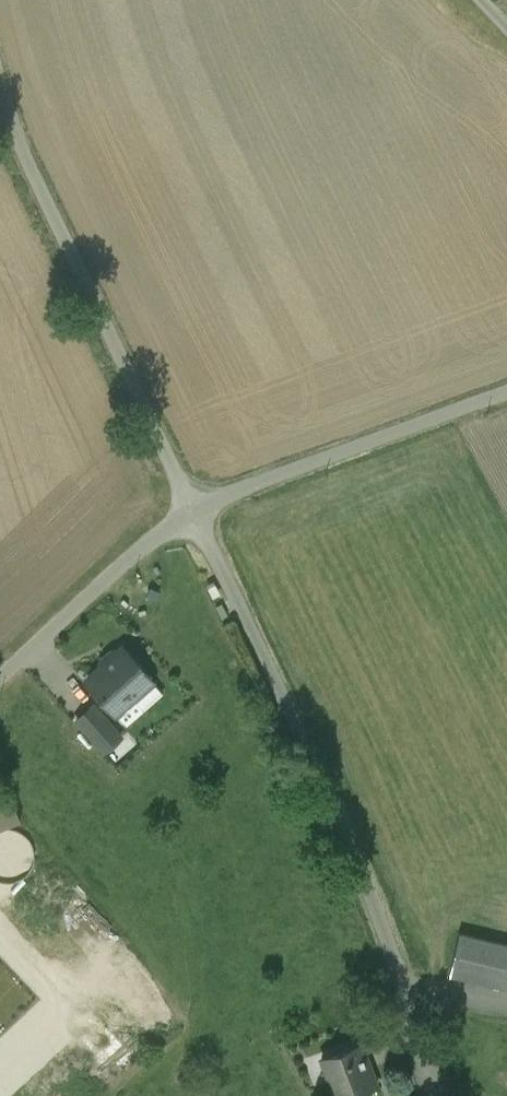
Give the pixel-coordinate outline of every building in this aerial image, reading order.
[(152,679),(124,649),(87,682),(114,713),(152,679)] [(121,736),(93,705),(77,720),(104,751),(121,736)] [(2,806),(3,877),(32,877),(31,824),(22,824),(21,806),(2,806)] [(460,933),(450,975),(506,988),(506,944),(460,933)] [(322,1057),(336,1095),(352,1095),(377,1087),(370,1068),(366,1069),(357,1045),(322,1057)]
